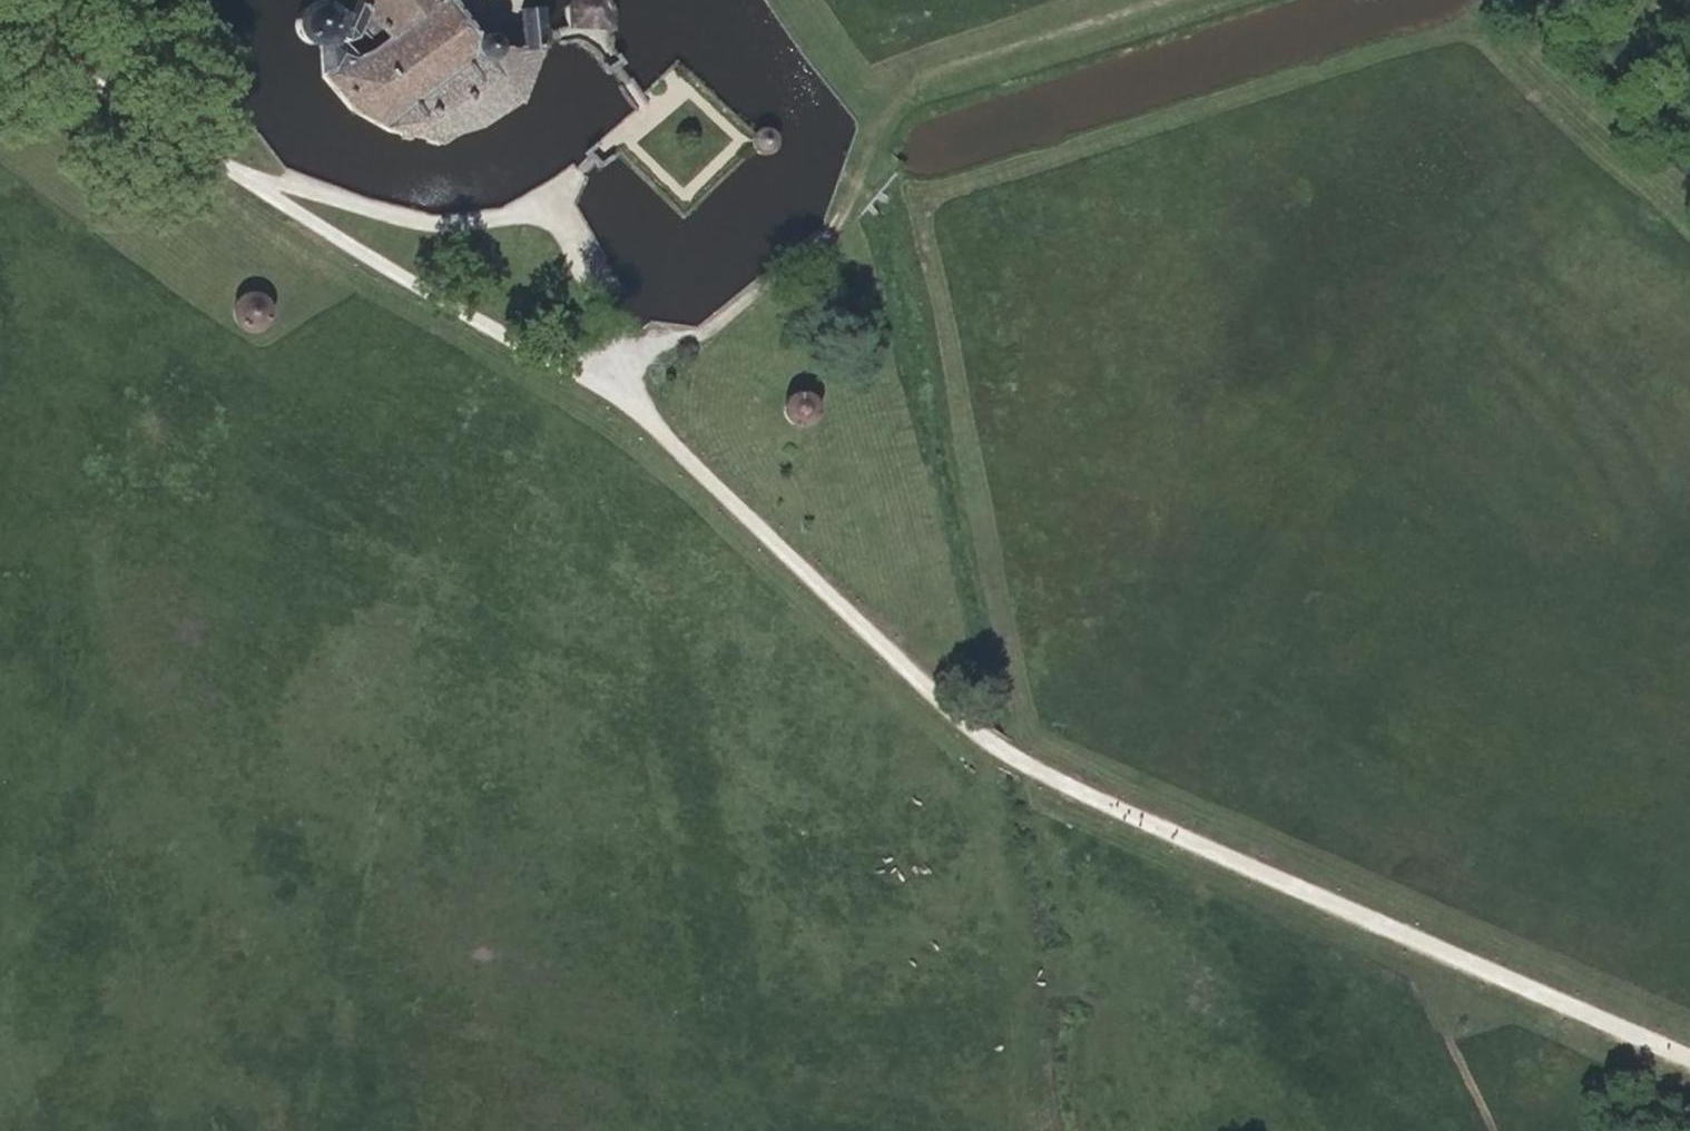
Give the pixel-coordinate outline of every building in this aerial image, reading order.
[(334,11),(330,7),(325,4),(317,2),(309,4),(303,7),(299,11),(296,16),(294,23),(295,30),(298,37),(302,42),(308,45),(314,47),(319,47),(322,78),(350,110),(383,129),(395,133),(421,139),(438,145),(452,136),(465,133),(479,128),(517,102),(518,103),(541,49),(547,49),(545,31),(543,31),(541,5),(536,5),(531,6),(527,0),(521,0),(515,4),(519,8),(523,47),(496,48),(496,46),(495,44),(494,42),(492,39),(490,37),(487,36),(484,35),(481,35),(478,35),(476,33),(473,33),(471,30),(472,28),(468,22),(466,22),(463,20),(464,17),(460,11),(457,12),(455,9),(456,7),(453,1),(450,1),(449,0),(340,0),(334,11)] [(613,10),(613,7),(610,0),(568,0),(567,5),(566,11),(567,25),(567,29),(613,31),(614,15),(613,10)] [(761,154),(765,155),(769,154),(773,152),(776,150),(778,146),(779,142),(779,138),(777,134),(775,131),(771,128),(767,127),(763,127),(759,128),(755,131),(752,135),(751,140),(752,145),(754,149),(757,152),(761,154)] [(243,330),(251,332),(259,330),(266,326),(270,319),(271,311),(269,304),(264,297),(257,294),(249,294),(241,297),(235,302),(233,310),(233,318),(237,325),(243,330)] [(793,424),(804,425),(813,421),(817,411),(816,401),(808,394),(798,393),(789,397),(784,407),(786,417),(793,424)]
